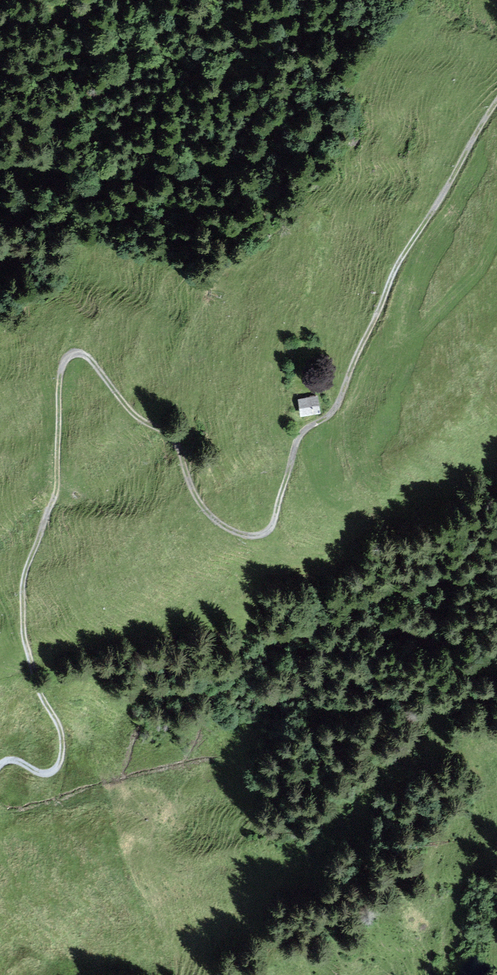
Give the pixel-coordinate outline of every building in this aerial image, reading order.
[(298,396),(301,414),(321,411),(318,393),(298,396)]
